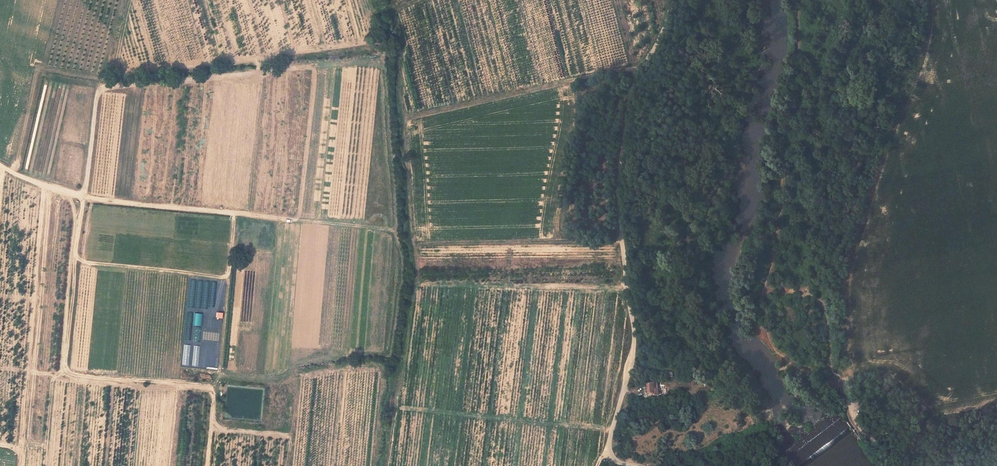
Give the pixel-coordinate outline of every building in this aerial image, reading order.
[(655,388),(655,382),(648,383),(649,392),(653,392),(654,395),(658,395),(658,388),(655,388)]
